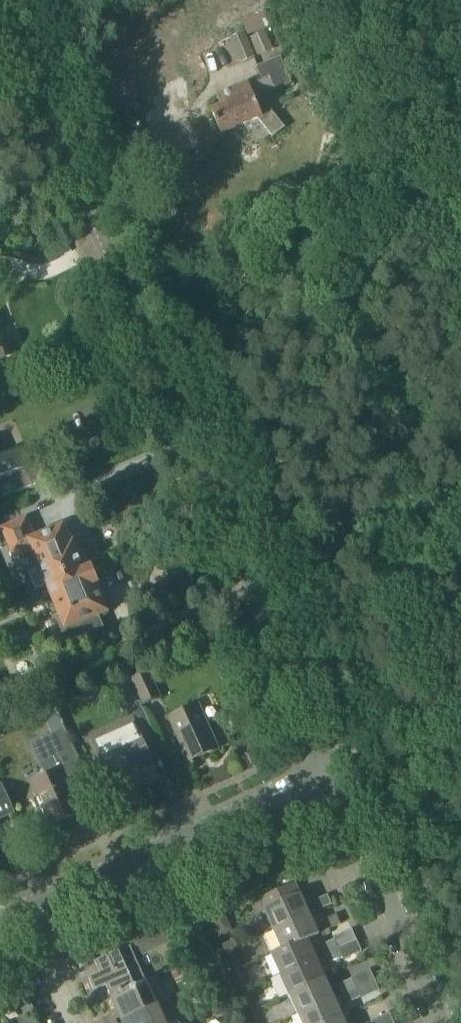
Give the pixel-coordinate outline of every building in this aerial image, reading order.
[(292,85),(281,58),(256,68),(262,82),(250,87),(249,84),(217,97),(222,107),(211,112),(221,136),(258,121),(274,140),(285,130),(272,113),(262,118),(252,94),(273,86),(275,92),(292,85)] [(0,456),(0,478),(8,474),(29,466),(21,447),(0,456)] [(29,466),(37,485),(76,468),(68,449),(29,466)] [(36,593),(92,571),(90,566),(89,566),(83,552),(78,554),(74,542),(71,543),(64,527),(35,539),(27,519),(2,529),(13,557),(31,550),(40,570),(28,575),(36,593)] [(110,614),(92,571),(36,593),(26,597),(31,609),(43,604),(41,602),(46,600),(44,596),(50,594),(66,632),(75,628),(80,639),(103,630),(98,618),(110,614)] [(17,605),(12,603),(4,607),(2,611),(4,616),(9,618),(17,614),(19,610),(17,605)] [(161,697),(149,669),(130,678),(143,706),(161,697)] [(113,686),(125,712),(123,713),(129,725),(95,740),(120,795),(154,780),(148,766),(162,759),(138,706),(126,680),(113,686)] [(52,735),(65,729),(53,705),(40,711),(52,735)] [(188,764),(218,751),(198,707),(168,720),(188,764)] [(79,815),(64,780),(84,771),(65,729),(52,735),(31,745),(46,778),(31,784),(50,827),(79,815)] [(12,813),(0,786),(0,818),(12,813)] [(310,917),(300,895),(299,896),(294,885),(260,900),(265,911),(264,912),(274,933),(310,917)] [(332,905),(327,896),(315,901),(319,911),(332,905)] [(341,925),(337,916),(324,922),(328,931),(341,925)] [(226,917),(213,923),(212,923),(215,929),(219,938),(233,932),(226,917)] [(319,936),(310,917),(274,933),(283,952),(283,953),(308,941),(319,936)] [(163,924),(134,938),(139,949),(169,935),(163,924)] [(182,924),(173,928),(177,937),(186,933),(182,924)] [(237,947),(234,940),(223,945),(226,952),(233,949),(237,947)] [(283,953),(283,952),(271,957),(280,977),(316,960),(308,941),(283,953)] [(326,956),(339,950),(335,941),(322,947),(326,956)] [(131,947),(96,963),(101,975),(89,980),(95,992),(106,987),(111,998),(147,982),(131,947)] [(226,952),(232,965),(232,964),(239,961),(233,949),(226,952)] [(339,950),(326,956),(329,965),(343,959),(339,950)] [(316,960),(280,977),(289,997),(325,980),(316,960)] [(198,972),(193,962),(182,967),(186,978),(198,972)] [(325,980),(289,997),(298,1016),(334,999),(325,980)] [(344,995),(356,989),(352,980),(339,985),(344,995)] [(147,982),(111,998),(121,1021),(157,1006),(147,982)] [(21,985),(12,989),(17,1002),(27,998),(21,985)] [(361,998),(356,989),(344,995),(348,1004),(361,998)] [(334,999),(298,1016),(301,1022),(335,1022),(343,1019),(334,999)] [(169,1001),(157,1006),(121,1021),(122,1022),(179,1022),(169,1001)] [(389,1014),(380,1018),(382,1022),(394,1022),(389,1014)]
